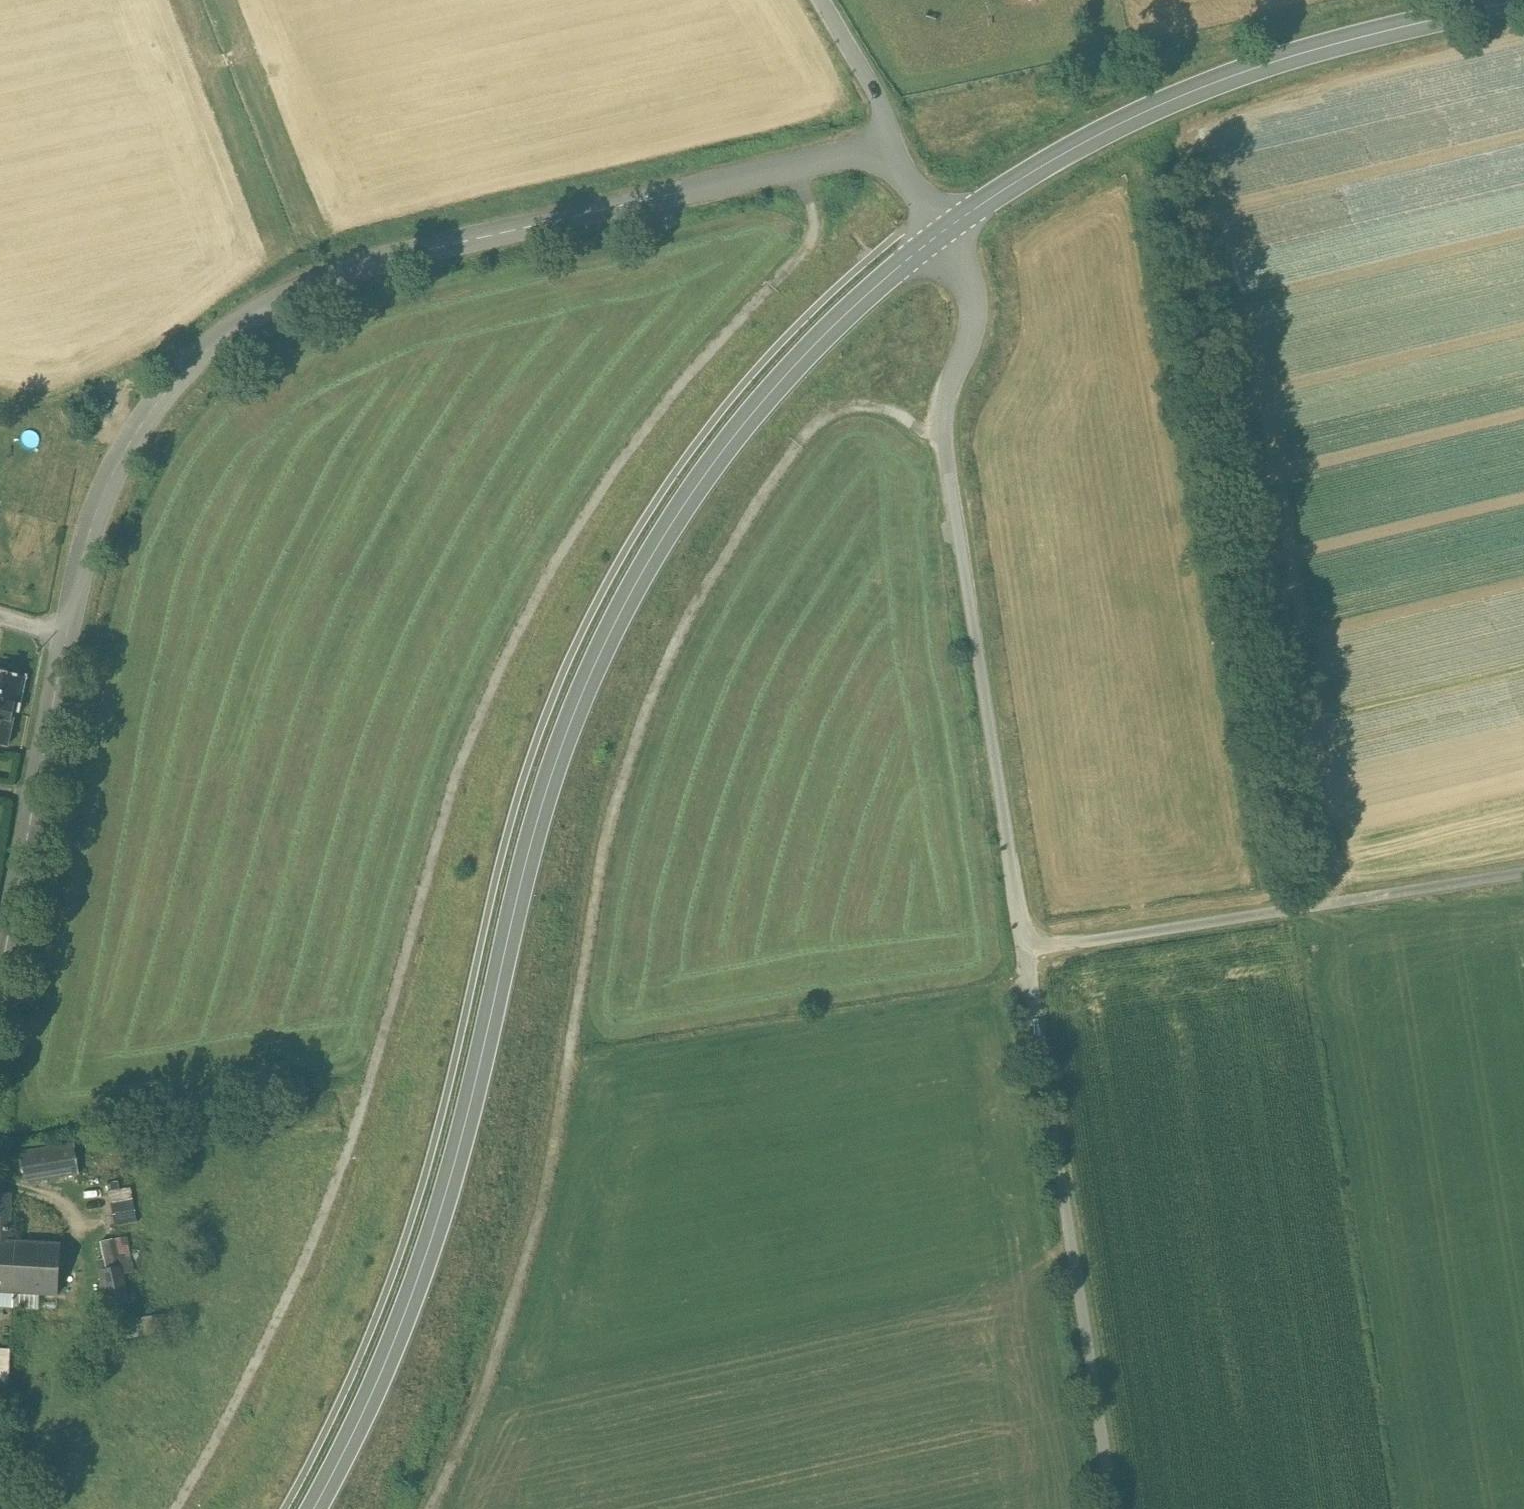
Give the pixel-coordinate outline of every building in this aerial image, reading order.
[(0,676),(0,710),(14,713),(22,680),(0,676)] [(0,710),(0,745),(7,746),(14,713),(0,710)] [(71,1146),(21,1153),(25,1183),(75,1175),(71,1146)] [(110,1191),(117,1226),(140,1220),(132,1186),(110,1191)] [(12,1293),(15,1241),(0,1241),(0,1292),(12,1293)] [(15,1241),(12,1293),(57,1296),(60,1244),(15,1241)] [(121,1263),(99,1268),(108,1308),(130,1304),(121,1263)] [(11,1382),(11,1347),(0,1347),(0,1382),(11,1382)]
